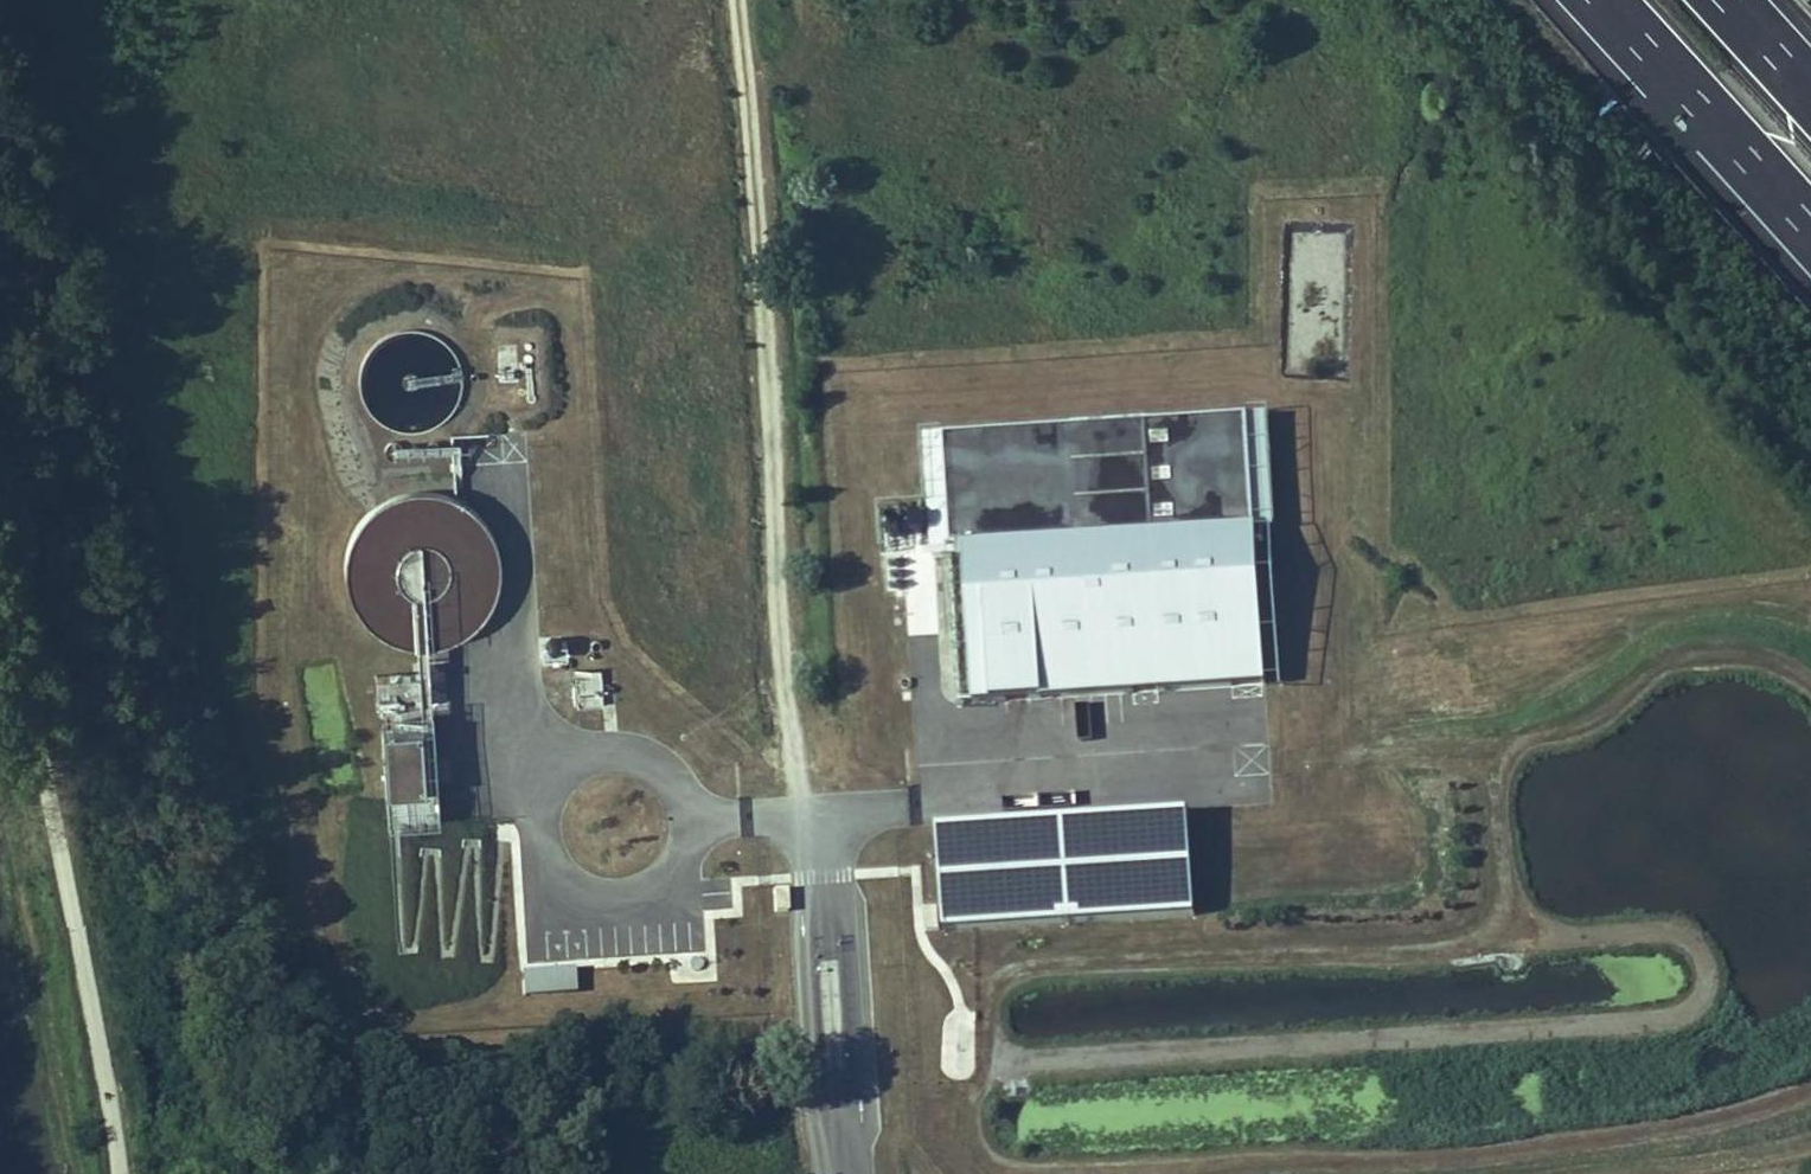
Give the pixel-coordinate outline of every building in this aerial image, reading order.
[(413,318),(348,376),(403,437),(468,379),(413,318)] [(1243,411),(925,432),(932,547),(961,545),(971,699),(1261,680),(1243,411)] [(366,560),(383,602),(376,629),(412,639),(420,658),(388,671),(373,672),(382,817),(397,822),(435,819),(424,648),(474,627),(489,575),(475,571),(474,550),(468,535),(454,541),(429,534),(428,523),(423,523),(396,534),(394,508),(392,513),(364,525),(364,524),(366,560)] [(924,593),(953,595),(955,551),(927,550),(924,593)] [(600,669),(574,670),(575,706),(602,705),(600,669)] [(1182,806),(936,822),(943,928),(1189,912),(1182,806)] [(519,969),(520,995),(574,994),(573,967),(519,969)]
